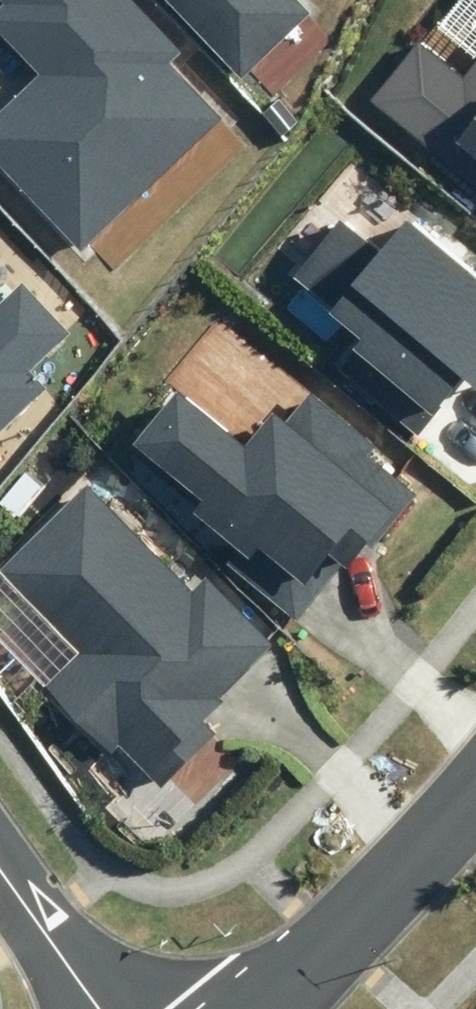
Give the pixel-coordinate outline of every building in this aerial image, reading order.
[(133,0),(2,0),(5,4),(0,8),(0,30),(41,73),(0,112),(0,164),(82,250),(222,118),(171,64),(183,53),(133,0)] [(306,13),(294,0),(173,0),(241,73),(306,13)] [(463,78),(419,42),(369,102),(475,189),(475,63),(463,78)] [(417,433),(463,377),(475,388),(475,278),(406,221),(380,252),(340,219),(292,276),(333,309),(330,313),(363,340),(339,369),(417,433)] [(45,388),(30,373),(69,333),(21,283),(0,302),(0,432),(45,388)] [(228,562),(297,618),(341,564),(346,567),(366,543),(373,549),(418,494),(370,455),(377,447),(309,392),(284,422),(271,412),(244,445),(176,390),(130,446),(202,505),(195,513),(239,549),(228,562)] [(162,787),(217,732),(205,721),(224,703),(219,698),(273,644),(205,576),(192,588),(87,483),(1,568),(84,652),(49,687),(111,750),(118,743),(162,787)]
